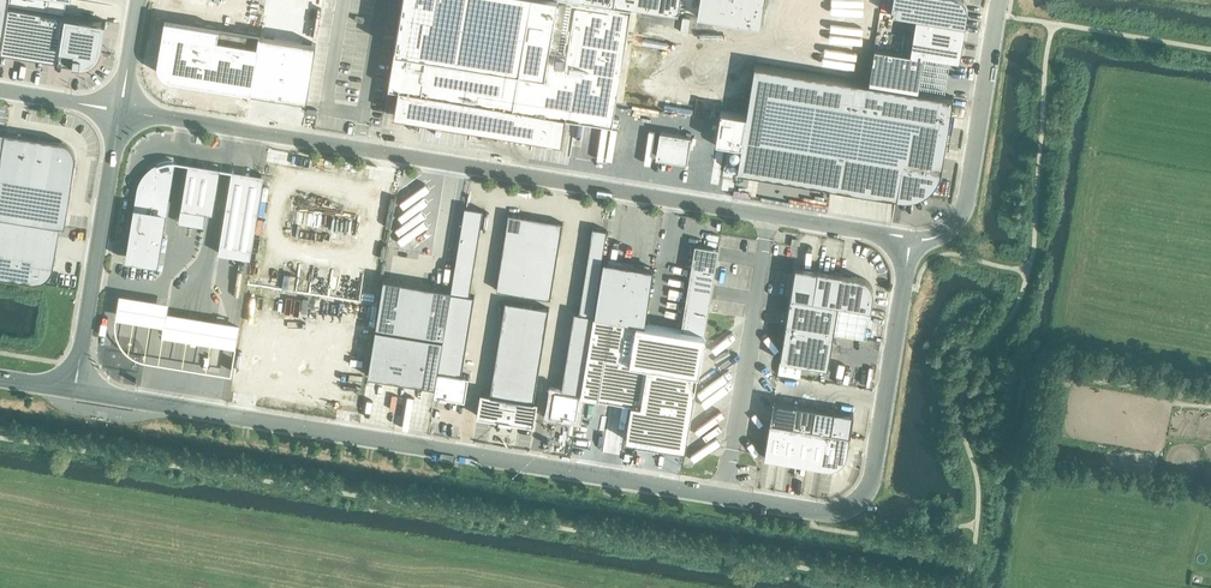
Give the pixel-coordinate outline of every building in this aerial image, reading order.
[(1,50),(9,4),(10,0),(0,0),(0,49),(1,50)] [(9,4),(23,6),(38,9),(52,11),(64,13),(67,0),(10,0),(9,4)] [(65,13),(104,19),(107,3),(90,0),(67,0),(65,13)] [(471,125),(472,126),(529,135),(533,136),(534,136),(562,140),(566,116),(576,117),(577,117),(612,123),(613,120),(613,116),(631,6),(596,0),(402,0),(388,87),(401,89),(397,113),(421,117),(422,117),(471,125)] [(614,3),(678,13),(680,1),(680,0),(614,0),(614,3)] [(699,4),(697,16),(761,26),(765,0),(700,0),(699,4)] [(893,13),(916,17),(966,25),(968,11),(967,5),(964,0),(963,0),(895,0),(893,13)] [(680,1),(678,13),(697,16),(699,4),(680,1)] [(16,53),(23,6),(9,4),(1,50),(1,51),(16,53)] [(23,6),(16,53),(30,56),(38,9),(23,6)] [(38,9),(30,56),(44,58),(52,11),(38,9)] [(52,11),(44,58),(59,60),(67,14),(64,13),(52,11)] [(73,63),(81,16),(67,14),(59,60),(73,63)] [(81,16),(73,63),(80,64),(84,64),(87,63),(90,62),(93,60),(96,58),(98,55),(100,52),(101,49),(106,20),(81,16)] [(966,25),(916,17),(913,35),(963,44),(966,25)] [(163,48),(161,60),(158,59),(158,61),(158,63),(158,65),(158,66),(159,68),(160,69),(160,71),(161,72),(163,74),(164,75),(165,76),(167,77),(168,77),(170,78),(172,78),(251,91),(260,34),(165,19),(160,48),(163,48)] [(260,34),(251,91),(307,100),(316,43),(260,34)] [(913,35),(910,53),(924,55),(960,60),(963,44),(913,35)] [(872,65),(921,73),(924,55),(910,53),(874,47),(872,65)] [(921,194),(929,190),(935,183),(939,176),(942,167),(943,158),(953,96),(945,95),(755,64),(737,170),(830,185),(897,196),(904,198),(913,197),(921,194)] [(921,73),(872,65),(869,82),(918,90),(921,73)] [(746,114),(721,110),(716,140),(741,144),(746,114)] [(687,161),(691,136),(660,131),(656,156),(687,161)] [(0,165),(0,215),(60,225),(65,226),(76,160),(76,159),(76,158),(76,157),(76,156),(75,155),(75,154),(75,153),(75,152),(74,151),(74,150),(73,150),(73,149),(72,148),(72,147),(71,147),(71,146),(70,145),(69,145),(69,144),(68,144),(68,143),(67,143),(66,142),(65,142),(64,142),(63,141),(62,141),(5,132),(0,165)] [(173,161),(173,160),(169,161),(166,161),(163,162),(160,163),(157,164),(157,165),(157,169),(171,172),(173,161)] [(181,208),(213,213),(221,168),(188,163),(181,208)] [(219,252),(250,258),(264,175),(232,170),(219,252)] [(298,382),(304,348),(368,359),(395,195),(299,179),(299,180),(285,264),(276,323),(272,343),(277,344),(271,378),(298,382)] [(465,206),(462,225),(480,228),(484,209),(465,206)] [(153,213),(140,211),(133,257),(157,260),(164,215),(163,214),(163,217),(152,215),(153,213)] [(33,281),(34,281),(35,281),(36,281),(37,281),(38,281),(39,281),(40,281),(41,281),(42,280),(43,280),(44,280),(44,279),(45,279),(46,278),(47,278),(47,277),(48,277),(48,276),(49,276),(49,275),(50,275),(50,274),(51,274),(51,273),(51,272),(52,271),(52,270),(53,269),(53,268),(53,267),(60,225),(0,215),(0,276),(33,281)] [(525,231),(524,240),(528,241),(535,242),(539,218),(528,216),(527,221),(525,231)] [(508,218),(506,228),(525,231),(527,221),(508,218)] [(539,218),(535,242),(547,244),(551,220),(539,218)] [(551,220),(547,244),(559,246),(563,222),(551,220)] [(462,225),(460,235),(479,238),(480,228),(462,225)] [(593,227),(590,246),(604,248),(607,229),(593,227)] [(506,228),(505,237),(524,240),(525,231),(506,228)] [(460,235),(458,244),(477,247),(479,238),(460,235)] [(505,237),(503,247),(527,251),(528,241),(524,240),(505,237)] [(528,241),(527,251),(558,256),(559,246),(547,244),(535,242),(528,241)] [(458,244),(457,253),(476,257),(477,247),(458,244)] [(695,244),(681,329),(705,333),(719,248),(695,244)] [(590,246),(588,256),(602,258),(604,248),(590,246)] [(503,247),(501,258),(525,262),(527,251),(503,247)] [(527,251),(525,262),(556,267),(558,256),(527,251)] [(457,253),(455,263),(474,266),(476,257),(457,253)] [(588,256),(587,265),(601,267),(602,258),(588,256)] [(501,258),(500,268),(523,272),(525,262),(501,258)] [(603,259),(594,315),(645,323),(654,268),(603,259)] [(525,262),(523,272),(554,277),(556,267),(525,262)] [(455,263),(454,272),(473,276),(474,266),(455,263)] [(587,265),(585,274),(599,277),(601,267),(587,265)] [(813,300),(815,292),(818,270),(795,267),(790,296),(813,300)] [(500,268),(498,279),(522,283),(523,272),(500,268)] [(863,278),(860,277),(818,270),(815,292),(813,300),(838,304),(871,309),(873,293),(873,288),(871,283),(867,280),(863,278)] [(454,272),(452,282),(471,285),(473,276),(454,272)] [(523,272),(522,283),(553,288),(554,277),(523,272)] [(585,274),(583,284),(598,286),(599,277),(585,274)] [(384,278),(376,325),(393,328),(401,280),(384,278)] [(498,279),(496,289),(520,293),(522,283),(498,279)] [(401,280),(393,328),(410,331),(417,283),(401,280)] [(451,289),(451,291),(451,292),(469,295),(471,285),(452,282),(451,289)] [(417,283),(410,331),(426,334),(434,286),(417,283)] [(522,283),(520,293),(551,298),(553,288),(522,283)] [(583,284),(582,293),(596,296),(598,286),(583,284)] [(434,286),(426,334),(444,336),(447,314),(449,303),(451,291),(451,289),(434,286)] [(449,303),(447,314),(471,318),(474,295),(469,295),(451,292),(451,291),(449,303)] [(582,293),(580,303),(595,305),(596,296),(582,293)] [(169,303),(120,296),(116,319),(164,326),(162,337),(237,348),(241,324),(168,313),(169,303)] [(833,333),(838,304),(813,300),(790,296),(785,325),(833,333)] [(505,300),(502,319),(526,323),(529,304),(505,300)] [(580,303),(579,312),(593,315),(595,305),(580,303)] [(529,304),(526,323),(546,326),(549,308),(529,304)] [(574,312),(573,321),(592,325),(593,315),(579,312),(574,312)] [(447,314),(444,336),(467,340),(471,318),(447,314)] [(593,315),(580,395),(631,404),(625,440),(686,450),(705,333),(593,315)] [(502,319),(499,337),(523,341),(526,323),(502,319)] [(573,321),(571,331),(590,334),(592,325),(573,321)] [(526,323),(523,341),(543,345),(546,326),(526,323)] [(828,367),(833,333),(785,325),(780,359),(828,367)] [(376,328),(368,375),(385,378),(392,330),(376,328)] [(392,330),(385,378),(401,381),(409,333),(392,330)] [(571,331),(569,341),(588,344),(589,344),(590,334),(571,331)] [(409,333),(401,381),(418,383),(426,336),(409,333)] [(426,336),(418,383),(435,386),(443,339),(426,336)] [(444,336),(442,347),(465,351),(467,340),(444,336)] [(499,337),(496,356),(520,360),(523,341),(499,337)] [(523,341),(520,360),(540,363),(543,345),(523,341)] [(569,341),(568,351),(587,354),(588,344),(569,341)] [(442,347),(438,370),(462,373),(465,351),(442,347)] [(568,351),(566,360),(585,363),(587,354),(568,351)] [(496,356),(493,374),(517,378),(520,360),(496,356)] [(520,360),(517,378),(537,381),(540,363),(520,360)] [(566,360),(565,370),(584,374),(584,373),(585,364),(585,363),(566,360)] [(435,387),(434,393),(465,398),(469,375),(462,373),(438,370),(435,387)] [(565,370),(562,390),(581,393),(584,374),(565,370)] [(493,374),(490,393),(514,397),(517,378),(493,374)] [(517,378),(514,397),(534,400),(537,381),(517,378)] [(554,389),(551,412),(577,417),(581,393),(562,390),(554,389)] [(481,391),(477,415),(499,419),(511,421),(534,424),(538,401),(534,400),(514,397),(490,393),(481,391)] [(785,424),(790,425),(794,403),(774,400),(770,422),(785,424)] [(814,406),(794,403),(790,425),(801,427),(810,429),(814,406)] [(830,432),(834,410),(814,406),(810,429),(816,430),(830,432)] [(850,435),(854,413),(834,410),(830,432),(831,432),(850,435)] [(764,457),(779,459),(785,424),(770,422),(764,457)] [(795,462),(801,427),(790,425),(785,424),(779,459),(795,462)] [(810,465),(816,430),(810,429),(801,427),(795,462),(810,465)] [(826,467),(831,432),(830,432),(816,430),(810,465),(826,467)] [(831,432),(826,467),(828,467),(831,467),(833,467),(835,466),(837,465),(840,464),(842,462),(843,460),(845,459),(846,457),(846,455),(847,453),(847,451),(850,435),(831,432)]
